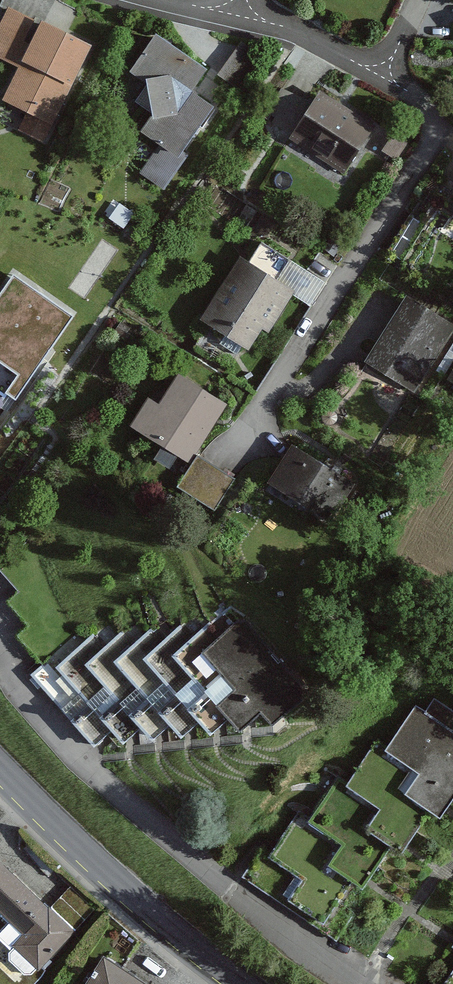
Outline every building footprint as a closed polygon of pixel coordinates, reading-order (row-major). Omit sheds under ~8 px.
[(4,13),(0,22),(0,66),(11,71),(0,96),(0,111),(20,120),(13,135),(41,147),(84,48),(4,13)] [(128,75),(142,84),(148,119),(139,132),(160,146),(142,173),(164,189),(183,161),(177,157),(210,109),(192,96),(206,75),(154,38),(128,75)] [(257,59),(237,46),(217,78),(238,90),(257,59)] [(371,128),(314,92),(284,139),(341,175),(371,128)] [(243,267),(233,261),(197,325),(245,352),(257,331),(267,337),(290,296),(312,308),(324,286),(254,248),(243,267)] [(13,275),(0,294),(0,388),(6,379),(15,386),(66,311),(13,275)] [(447,325),(398,300),(364,366),(413,391),(447,325)] [(218,404),(169,375),(150,407),(140,401),(123,429),(183,464),(218,404)] [(330,474),(283,447),(258,489),(304,517),(330,474)] [(233,480),(198,458),(180,488),(214,509),(233,480)] [(252,728),(292,699),(233,618),(225,624),(218,615),(203,625),(195,615),(174,630),(166,618),(148,631),(140,619),(121,633),(111,619),(28,680),(81,752),(100,738),(107,749),(128,734),(137,746),(156,732),(165,744),(185,730),(193,740),(211,728),(218,737),(244,718),(252,728)] [(408,708),(376,753),(368,747),(339,787),(330,781),(301,821),(296,817),(265,861),(289,878),(273,901),(312,929),(340,889),(348,894),(379,851),(388,859),(418,818),(425,823),(452,784),(452,717),(430,700),(419,716),(408,708)] [(0,870),(0,920),(4,924),(0,928),(0,983),(32,983),(42,973),(36,967),(68,932),(0,870)] [(94,959),(77,983),(131,983),(94,959)] [(437,983),(452,983),(452,962),(437,983)]
